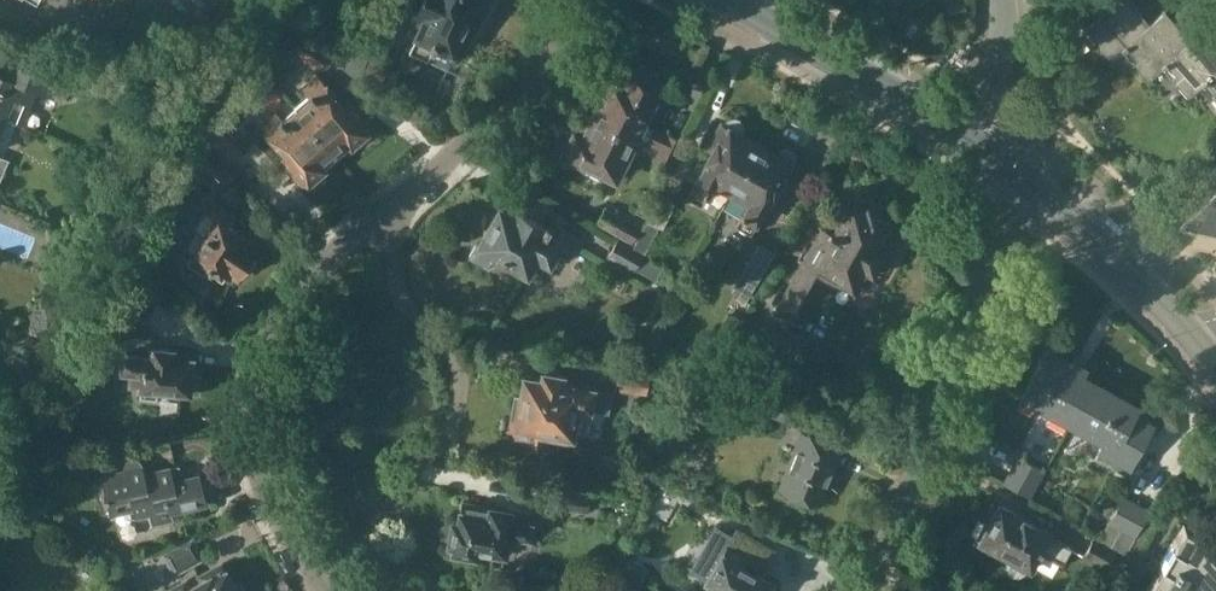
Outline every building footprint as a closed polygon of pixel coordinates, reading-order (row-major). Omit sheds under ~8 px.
[(465,26),(476,31),(490,0),(425,0),(416,18),(424,22),(410,52),(428,60),(429,57),(446,65),(447,63),(448,64),(465,26)] [(1146,23),(1136,10),(1138,7),(1133,0),(1115,0),(1100,12),(1101,14),(1086,27),(1096,40),(1093,43),(1109,62),(1122,50),(1124,51),(1128,47),(1127,45),(1139,35),(1137,34),(1148,25),(1146,23)] [(1164,67),(1167,64),(1167,63),(1179,52),(1178,51),(1189,41),(1187,39),(1176,27),(1179,24),(1165,8),(1146,23),(1148,25),(1137,34),(1139,35),(1127,45),(1128,47),(1137,56),(1132,61),(1148,79),(1163,66),(1164,67)] [(1207,80),(1215,72),(1215,45),(1215,44),(1215,38),(1205,25),(1187,39),(1189,41),(1178,51),(1179,52),(1167,63),(1167,64),(1175,73),(1171,77),(1188,96),(1202,83),(1203,84),(1207,80)] [(379,85),(386,70),(387,67),(389,68),(389,66),(388,65),(399,42),(400,43),(401,41),(384,33),(363,77),(379,85)] [(331,51),(304,35),(293,53),(318,69),(331,51)] [(5,118),(23,126),(37,91),(55,98),(65,73),(23,56),(14,80),(0,75),(0,116),(5,118)] [(593,118),(592,120),(614,130),(615,128),(636,137),(640,139),(639,141),(659,151),(655,160),(668,166),(680,140),(665,132),(665,133),(640,121),(640,119),(647,122),(657,103),(650,100),(659,82),(653,79),(657,71),(640,63),(636,71),(612,59),(611,58),(601,78),(606,81),(589,116),(593,118)] [(1207,80),(1215,90),(1215,72),(1207,80)] [(299,111),(338,157),(352,145),(351,145),(371,127),(348,99),(342,104),(317,74),(302,88),(312,100),(299,111)] [(338,157),(299,111),(285,123),(274,111),(259,124),(284,153),(279,158),(303,186),(323,168),(324,169),(338,157)] [(731,195),(761,142),(747,134),(746,136),(741,133),(741,132),(742,130),(742,128),(742,126),(742,124),(741,123),(740,121),(739,120),(737,119),(736,119),(733,118),(731,119),(728,120),(727,121),(726,123),(712,147),(714,148),(690,189),(694,191),(689,199),(703,207),(716,186),(731,195)] [(614,130),(592,120),(583,138),(566,129),(556,149),(582,162),(579,166),(600,176),(602,172),(616,179),(629,154),(632,155),(639,141),(640,139),(636,137),(615,128),(614,130)] [(207,143),(227,163),(240,150),(220,130),(207,143)] [(761,142),(731,195),(747,204),(744,217),(738,226),(752,235),(780,185),(781,185),(795,160),(796,158),(796,157),(796,156),(796,154),(795,152),(794,151),(794,150),(792,149),(791,148),(790,147),(787,147),(786,147),(784,148),(782,149),(780,150),(777,154),(772,151),(773,149),(761,142)] [(227,166),(205,144),(190,159),(212,182),(227,166)] [(10,160),(0,156),(0,184),(10,160)] [(1213,220),(1215,221),(1215,186),(1203,198),(1194,206),(1186,214),(1213,220)] [(676,199),(659,191),(643,224),(660,232),(676,199)] [(214,202),(208,212),(194,233),(203,239),(186,263),(185,266),(185,269),(185,271),(186,273),(187,274),(190,276),(191,277),(193,278),(195,278),(197,278),(199,278),(202,274),(208,267),(210,268),(211,266),(229,277),(232,273),(238,277),(257,250),(250,246),(253,241),(246,236),(245,236),(229,225),(235,216),(214,202)] [(632,240),(642,224),(606,202),(596,218),(632,240)] [(817,235),(775,311),(800,327),(829,276),(839,282),(840,281),(859,292),(872,272),(874,273),(877,273),(879,273),(882,272),(883,272),(885,270),(887,268),(888,266),(889,264),(890,261),(890,260),(890,259),(889,257),(889,256),(888,254),(886,252),(884,250),(895,231),(886,226),(886,225),(883,223),(885,218),(884,217),(884,216),(871,208),(871,210),(868,208),(865,213),(851,205),(840,222),(836,220),(828,233),(827,232),(823,239),(817,235)] [(501,207),(479,244),(478,243),(476,245),(478,245),(472,255),(489,265),(491,261),(492,261),(496,256),(536,280),(552,251),(567,258),(577,241),(545,223),(544,224),(516,209),(513,214),(501,208),(501,207)] [(645,250),(617,234),(607,252),(634,268),(645,250)] [(763,236),(731,287),(748,297),(779,245),(763,236)] [(156,302),(131,290),(123,305),(148,318),(156,302)] [(158,388),(199,393),(200,376),(190,375),(192,361),(180,359),(181,350),(144,346),(143,354),(124,352),(122,370),(143,373),(141,396),(157,398),(158,388)] [(1047,348),(1021,395),(1038,404),(1041,400),(1054,407),(1052,410),(1072,421),(1093,383),(1073,372),(1077,366),(1047,348)] [(620,365),(616,387),(647,394),(652,371),(620,365)] [(544,373),(542,380),(525,377),(521,397),(516,396),(512,419),(518,420),(517,422),(529,424),(527,442),(546,446),(548,434),(573,439),(578,407),(608,413),(612,394),(562,384),(564,377),(544,373)] [(800,379),(798,383),(795,389),(826,406),(834,398),(800,379)] [(1093,383),(1072,421),(1090,431),(1089,434),(1102,442),(1100,446),(1102,446),(1095,458),(1125,474),(1131,463),(1143,441),(1151,426),(1133,415),(1137,408),(1127,402),(1101,388),(1093,383)] [(784,420),(790,403),(762,393),(756,409),(784,420)] [(844,403),(834,398),(826,406),(838,413),(844,403)] [(839,446),(803,433),(781,489),(789,492),(787,497),(807,505),(809,500),(816,503),(839,446)] [(141,466),(139,460),(139,458),(138,457),(137,456),(135,455),(134,454),(132,454),(130,454),(129,454),(127,455),(126,455),(124,456),(123,458),(123,459),(122,461),(122,462),(122,463),(100,469),(102,475),(110,513),(137,507),(139,515),(148,513),(150,521),(170,516),(169,511),(201,503),(195,475),(187,477),(184,464),(144,474),(142,466),(141,466)] [(1018,455),(1002,483),(1030,498),(1045,470),(1018,455)] [(555,493),(552,505),(588,511),(590,499),(555,493)] [(1122,496),(1107,524),(1121,531),(1114,543),(1137,556),(1155,523),(1147,518),(1151,512),(1122,496)] [(512,511),(463,502),(459,523),(453,522),(452,525),(448,525),(447,525),(445,525),(443,527),(442,528),(441,528),(441,530),(440,531),(440,533),(441,535),(441,536),(442,537),(443,538),(444,539),(445,540),(448,540),(449,540),(449,544),(455,545),(454,552),(476,556),(477,549),(505,554),(506,551),(508,549),(510,539),(508,537),(509,532),(530,536),(533,515),(512,512),(512,511)] [(985,521),(975,538),(1011,557),(1009,561),(1008,563),(1008,564),(1008,566),(1008,568),(1009,569),(1010,571),(1011,572),(1011,573),(1012,573),(1014,574),(1016,575),(1017,575),(1019,575),(1020,574),(1021,574),(1022,573),(1024,572),(1025,571),(1027,567),(1030,568),(1038,552),(1063,566),(1073,548),(1038,528),(1039,526),(1001,505),(990,524),(985,521)] [(1146,590),(1211,590),(1215,587),(1215,558),(1204,543),(1206,539),(1207,540),(1207,538),(1184,524),(1173,543),(1172,543),(1161,562),(1145,590),(1146,590)] [(737,528),(732,536),(715,527),(703,546),(720,556),(707,580),(711,583),(706,590),(770,590),(771,588),(768,586),(771,581),(759,575),(753,571),(758,562),(764,566),(774,549),(737,528)] [(160,550),(173,572),(202,557),(191,535),(160,550)] [(1094,538),(1084,555),(1110,569),(1119,552),(1094,538)] [(630,558),(624,568),(642,578),(648,568),(630,558)] [(241,583),(234,585),(224,567),(201,579),(195,574),(187,579),(185,574),(156,590),(246,590),(241,583)] [(619,590),(648,590),(649,590),(627,577),(619,590)]
